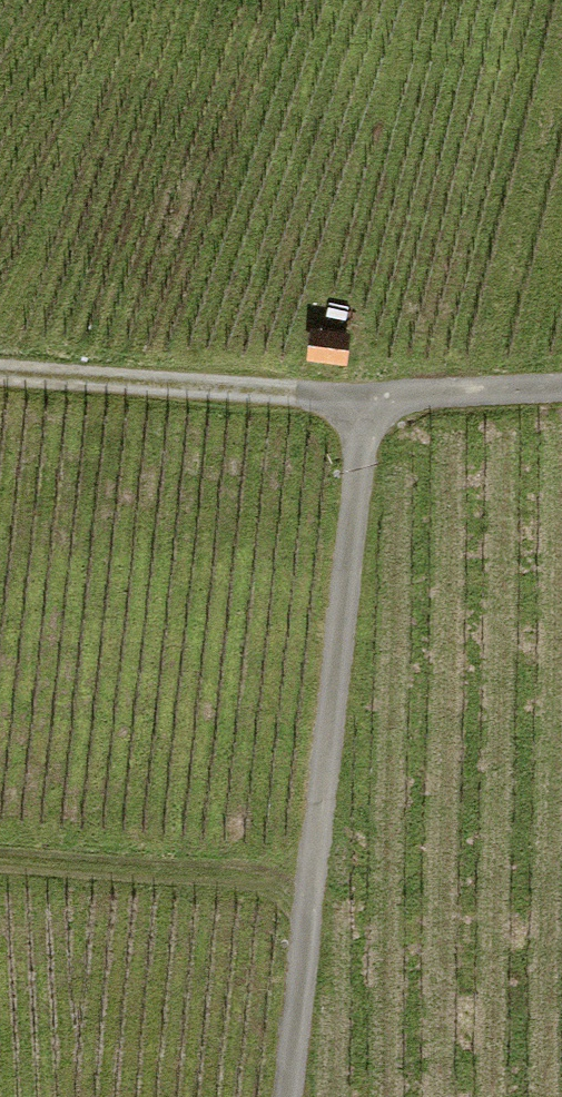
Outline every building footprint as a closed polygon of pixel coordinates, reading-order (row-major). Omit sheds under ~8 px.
[(311,329),(308,355),(344,359),(346,333),(311,329)]
